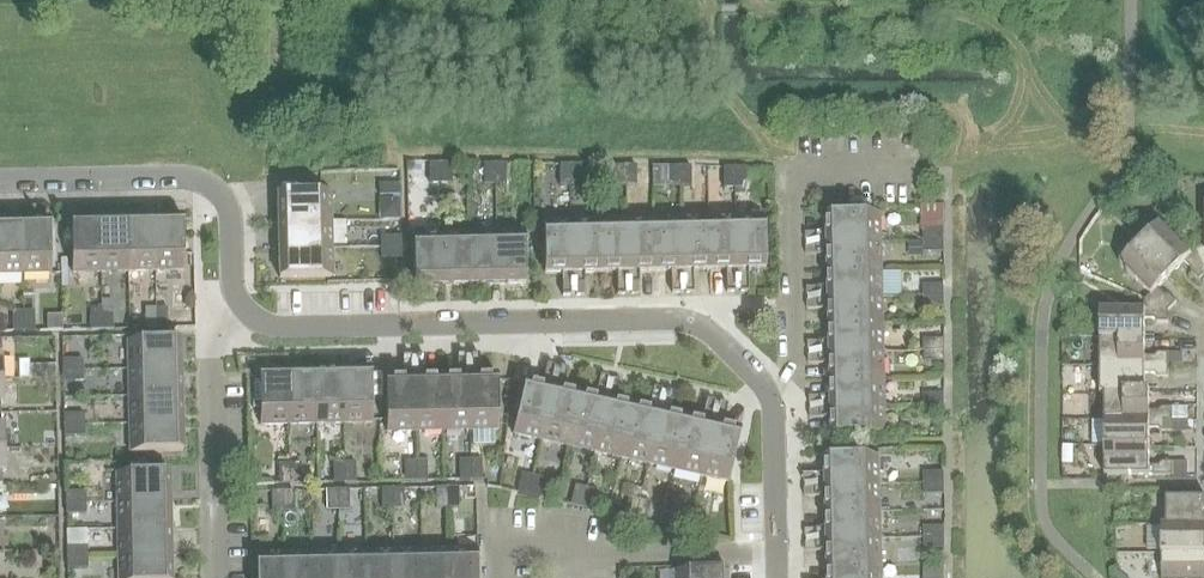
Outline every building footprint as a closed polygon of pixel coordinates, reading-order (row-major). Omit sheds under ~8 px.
[(440,163),(433,164),(429,164),(429,184),(440,184),(440,163)] [(452,184),(451,164),(451,163),(440,163),(440,184),(452,184)] [(495,185),(495,164),(483,164),(484,185),(495,185)] [(506,185),(506,164),(495,164),(495,185),(506,185)] [(559,186),(571,186),(570,165),(559,165),(559,186)] [(581,165),(570,165),(571,186),(582,186),(581,165)] [(614,187),(625,187),(624,166),(613,167),(614,187)] [(636,166),(624,166),(625,187),(637,186),(636,166)] [(669,188),(680,187),(679,167),(668,167),(669,188)] [(690,167),(679,167),(680,187),(691,187),(690,167)] [(723,188),(734,188),(734,168),(723,168),(723,188)] [(745,168),(734,168),(734,188),(746,188),(745,168)] [(399,184),(379,185),(379,196),(400,196),(399,184)] [(277,194),(278,223),(332,222),(331,193),(277,194)] [(920,206),(920,223),(943,222),(943,206),(920,206)] [(827,215),(828,243),(882,242),(881,214),(827,215)] [(764,216),(736,217),(737,270),(766,269),(764,216)] [(183,217),(154,218),(155,271),(184,271),(183,217)] [(709,217),(681,218),(682,271),(710,271),(709,217)] [(736,217),(709,217),(710,271),(737,270),(736,217)] [(154,218),(127,219),(128,272),(155,271),(154,218)] [(654,218),(626,219),(627,273),(655,272),(654,218)] [(681,218),(654,218),(655,272),(682,271),(681,218)] [(72,273),(101,273),(100,219),(71,220),(72,273)] [(127,219),(100,219),(101,273),(128,272),(127,219)] [(626,219),(599,220),(600,273),(627,273),(626,219)] [(50,220),(21,221),(22,274),(51,274),(50,220)] [(544,274),(572,274),(571,220),(543,221),(544,274)] [(599,220),(571,220),(572,274),(600,273),(599,220)] [(0,221),(0,275),(22,274),(21,221),(0,221)] [(278,223),(279,250),(332,249),(332,222),(278,223)] [(1203,275),(1203,266),(1196,248),(1190,254),(1159,223),(1139,244),(1171,275),(1184,262),(1191,268),(1191,273),(1198,280),(1203,275)] [(923,230),(923,241),(943,241),(943,230),(923,230)] [(524,231),(496,232),(497,285),(526,284),(524,231)] [(469,232),(441,233),(443,286),(470,286),(469,232)] [(496,232),(469,232),(470,286),(497,285),(496,232)] [(414,287),(443,286),(441,233),(413,233),(414,287)] [(806,242),(821,241),(821,233),(806,233),(806,242)] [(380,237),(380,248),(401,248),(401,237),(380,237)] [(923,241),(909,242),(909,253),(923,252),(923,241)] [(943,241),(923,241),(923,252),(944,252),(943,241)] [(828,243),(829,271),(882,270),(882,242),(828,243)] [(1150,295),(1144,301),(1168,311),(1176,302),(1169,295),(1165,295),(1158,288),(1171,275),(1139,244),(1119,264),(1150,295)] [(806,255),(822,255),(822,247),(806,247),(806,255)] [(401,248),(380,248),(381,259),(401,259),(401,248)] [(332,249),(279,250),(279,279),(333,277),(332,249)] [(829,271),(829,298),(883,297),(882,270),(829,271)] [(735,292),(735,277),(727,277),(727,292),(735,292)] [(748,292),(748,277),(740,277),(740,292),(748,292)] [(671,278),(672,294),(680,293),(680,278),(671,278)] [(685,278),(685,293),(693,293),(693,278),(685,278)] [(625,295),(625,279),(617,279),(617,295),(625,295)] [(639,294),(638,279),(630,279),(631,294),(639,294)] [(562,281),(563,296),(571,296),(570,280),(562,281)] [(576,280),(576,296),(584,295),(584,280),(576,280)] [(923,285),(923,296),(943,296),(943,285),(923,285)] [(807,296),(822,296),(822,288),(807,288),(807,296)] [(943,296),(923,296),(923,307),(944,307),(943,296)] [(829,298),(830,326),(883,324),(883,297),(829,298)] [(808,310),(823,309),(823,301),(807,301),(808,310)] [(1100,309),(1100,338),(1145,338),(1145,319),(1154,319),(1158,323),(1168,323),(1168,311),(1144,301),(1144,309),(1100,309)] [(157,328),(156,308),(145,308),(146,329),(157,328)] [(167,308),(156,308),(157,328),(168,328),(167,308)] [(102,330),(102,309),(90,310),(91,330),(102,330)] [(113,309),(102,309),(102,330),(113,330),(113,309)] [(23,332),(23,311),(12,311),(12,332),(23,332)] [(34,311),(23,311),(23,332),(35,331),(34,311)] [(830,326),(830,353),(884,352),(883,324),(830,326)] [(1100,338),(1100,365),(1168,365),(1168,364),(1168,353),(1158,353),(1154,357),(1145,357),(1145,338),(1100,338)] [(923,340),(923,351),(944,350),(944,339),(923,340)] [(127,341),(128,370),(181,368),(181,340),(127,341)] [(808,351),(824,350),(824,342),(808,343),(808,351)] [(944,350),(923,351),(924,362),(944,361),(944,350)] [(830,353),(831,380),(884,379),(884,352),(830,353)] [(1168,353),(1168,364),(1182,364),(1182,353),(1168,353)] [(466,370),(466,355),(457,355),(458,371),(466,370)] [(479,370),(479,355),(471,355),(471,370),(479,370)] [(403,357),(403,372),(411,372),(411,356),(403,357)] [(416,356),(416,372),(425,371),(424,356),(416,356)] [(809,364),(824,364),(824,356),(809,356),(809,364)] [(63,360),(63,371),(83,371),(83,360),(63,360)] [(552,381),(555,366),(547,364),(544,380),(552,381)] [(1100,365),(1100,392),(1149,392),(1149,391),(1145,391),(1144,374),(1154,374),(1157,377),(1168,377),(1168,365),(1100,365)] [(31,366),(31,378),(55,377),(55,366),(31,366)] [(565,384),(568,369),(560,367),(557,382),(565,384)] [(128,370),(128,397),(182,396),(181,368),(128,370)] [(342,370),(315,371),(316,424),(343,424),(342,370)] [(371,370),(342,370),(343,424),(372,423),(371,370)] [(63,371),(63,382),(83,382),(83,371),(63,371)] [(253,408),(260,408),(260,425),(289,425),(288,371),(259,372),(259,380),(252,380),(253,408)] [(315,371),(288,371),(289,425),(316,424),(315,371)] [(497,376),(469,377),(470,430),(498,430),(497,376)] [(605,393),(608,378),(600,376),(597,391),(605,393)] [(469,377),(441,378),(442,431),(470,430),(469,377)] [(387,432),(415,432),(414,378),(385,379),(387,432)] [(441,378),(414,378),(415,432),(442,431),(441,378)] [(618,396),(621,381),(613,379),(610,394),(618,396)] [(831,380),(831,408),(885,407),(884,379),(831,380)] [(540,440),(552,388),(525,382),(513,434),(540,440)] [(552,388),(540,440),(567,447),(579,394),(552,388)] [(658,405),(661,390),(653,388),(650,403),(658,405)] [(671,408),(674,393),(666,391),(663,406),(671,408)] [(1149,411),(1149,392),(1100,392),(1100,394),(1104,394),(1104,419),(1172,420),(1172,408),(1162,408),(1158,411),(1149,411)] [(579,394),(567,447),(594,453),(606,400),(579,394)] [(923,394),(923,405),(944,405),(943,394),(923,394)] [(128,397),(129,424),(183,423),(182,396),(128,397)] [(810,405),(825,405),(825,397),(809,397),(810,405)] [(606,400),(594,453),(621,459),(633,406),(606,400)] [(712,417),(715,402),(707,400),(704,415),(712,417)] [(725,420),(728,405),(720,403),(717,418),(725,420)] [(944,405),(923,405),(924,416),(944,416),(944,405)] [(633,406),(621,459),(648,465),(660,412),(633,406)] [(885,407),(831,408),(832,436),(886,435),(885,407)] [(1172,408),(1172,420),(1187,420),(1187,408),(1172,408)] [(810,419),(825,418),(825,410),(810,411),(810,419)] [(660,412),(648,465),(674,471),(686,418),(660,412)] [(64,415),(64,426),(84,425),(84,414),(64,415)] [(686,418),(674,471),(701,477),(713,425),(686,418)] [(1162,432),(1172,432),(1172,420),(1104,419),(1104,446),(1149,447),(1149,429),(1159,428),(1162,432)] [(1172,420),(1172,432),(1187,432),(1187,420),(1172,420)] [(183,423),(129,424),(130,453),(183,451),(183,423)] [(64,426),(64,437),(85,436),(84,425),(64,426)] [(729,483),(731,474),(741,431),(713,425),(701,477),(729,483)] [(1149,447),(1104,446),(1104,476),(1172,475),(1172,462),(1162,463),(1159,466),(1149,466),(1149,447)] [(826,457),(826,485),(880,484),(879,456),(826,457)] [(471,480),(470,460),(459,460),(460,480),(471,480)] [(481,460),(470,460),(471,480),(482,480),(481,460)] [(416,481),(416,461),(404,461),(405,482),(416,481)] [(427,461),(416,461),(416,481),(427,481),(427,461)] [(355,462),(344,463),(345,483),(356,483),(355,462)] [(1172,475),(1172,479),(1187,479),(1187,462),(1172,462),(1172,475)] [(148,463),(130,463),(130,473),(148,473),(148,463)] [(345,483),(344,463),(333,463),(334,483),(345,483)] [(279,464),(274,464),(274,484),(279,484),(290,484),(290,464),(279,464)] [(301,464),(290,464),(290,484),(301,484),(301,464)] [(923,472),(923,484),(944,483),(944,472),(923,472)] [(116,474),(117,502),(170,501),(169,473),(148,473),(130,473),(116,474)] [(517,494),(528,496),(533,476),(522,474),(517,494)] [(804,484),(820,483),(820,475),(804,476),(804,484)] [(533,476),(528,496),(539,498),(544,478),(533,476)] [(944,483),(923,484),(924,495),(944,494),(944,483)] [(826,485),(827,513),(880,512),(880,484),(826,485)] [(570,506),(581,508),(586,488),(575,486),(570,506)] [(447,508),(447,488),(436,488),(436,508),(447,508)] [(458,488),(447,488),(447,508),(458,508),(458,488)] [(586,488),(581,508),(592,510),(597,490),(586,488)] [(805,497),(820,497),(820,488),(805,489),(805,497)] [(393,509),(392,489),(381,489),(382,510),(393,509)] [(404,489),(392,489),(393,509),(404,509),(404,489)] [(338,511),(337,490),(326,490),(327,511),(338,511)] [(349,490),(337,490),(338,511),(349,510),(349,490)] [(283,512),(282,491),(271,492),(272,512),(283,512)] [(294,491),(282,491),(283,512),(294,512),(294,491)] [(66,492),(66,503),(86,503),(86,492),(66,492)] [(624,518),(635,520),(639,500),(629,498),(624,518)] [(1166,525),(1166,527),(1203,527),(1203,498),(1166,498),(1166,525)] [(639,500),(635,520),(645,522),(650,502),(639,500)] [(117,502),(117,529),(171,528),(170,501),(117,502)] [(66,503),(66,514),(87,514),(86,503),(66,503)] [(677,530),(688,532),(692,512),(682,510),(677,530)] [(692,512),(688,532),(699,534),(703,514),(692,512)] [(827,513),(828,540),(881,539),(880,512),(827,513)] [(1203,554),(1203,527),(1166,527),(1166,525),(1161,525),(1162,554),(1203,554)] [(923,527),(923,538),(944,538),(944,527),(923,527)] [(117,529),(118,557),(171,556),(171,528),(117,529)] [(806,538),(821,538),(821,530),(805,530),(806,538)] [(944,538),(923,538),(924,549),(944,549),(944,538)] [(828,540),(828,568),(882,567),(881,539),(828,540)] [(806,552),(821,551),(821,543),(806,543),(806,552)] [(67,547),(67,558),(88,557),(87,546),(67,547)] [(449,549),(449,577),(478,577),(477,548),(449,549)] [(421,550),(422,577),(449,577),(449,549),(421,550)] [(367,551),(367,577),(395,577),(394,550),(367,551)] [(394,550),(395,577),(422,577),(421,550),(394,550)] [(312,552),(312,577),(340,577),(339,551),(312,552)] [(339,551),(340,577),(367,577),(367,551),(339,551)] [(284,553),(285,577),(312,577),(312,552),(284,553)] [(284,553),(256,553),(257,577),(285,577),(284,553)] [(1162,554),(1161,577),(1203,577),(1203,554),(1162,554)] [(118,557),(118,577),(172,577),(171,556),(118,557)] [(67,558),(67,569),(88,569),(88,557),(67,558)] [(943,565),(923,565),(923,577),(944,577),(943,565)] [(828,577),(882,577),(882,567),(828,568),(828,577)]
